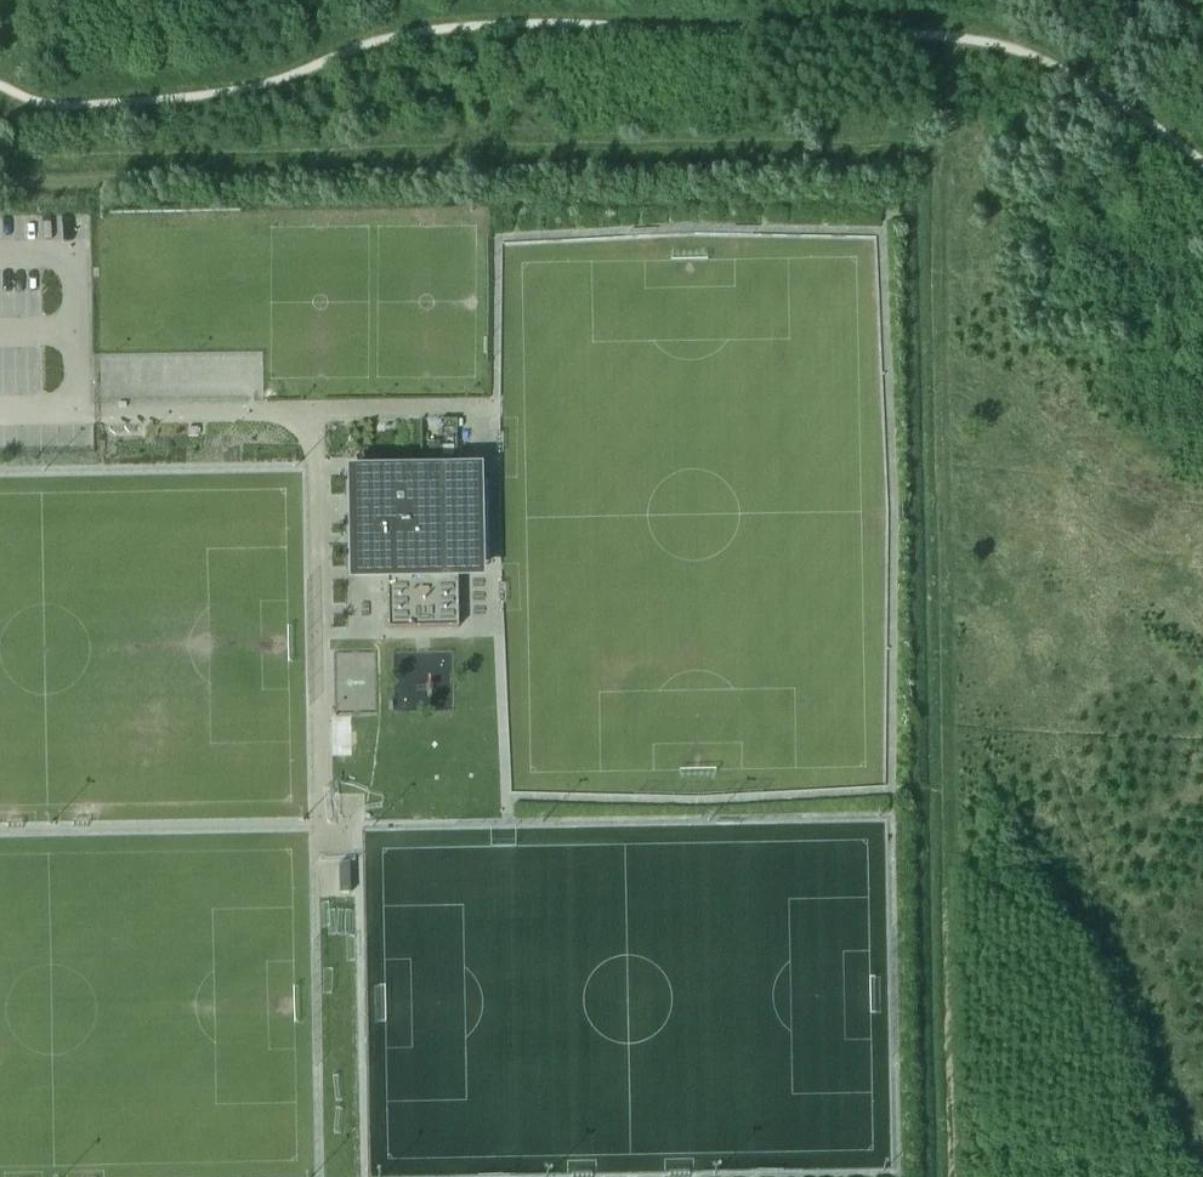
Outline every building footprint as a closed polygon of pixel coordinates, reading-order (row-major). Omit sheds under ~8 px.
[(428,442),(428,457),(438,457),(438,442),(428,442)] [(384,469),(352,469),(354,578),(386,577),(386,581),(387,629),(458,628),(457,579),(457,572),(449,572),(448,563),(484,562),(488,562),(488,561),(488,556),(487,486),(487,480),(487,479),(482,480),(447,480),(447,470),(455,470),(455,467),(384,469)]
